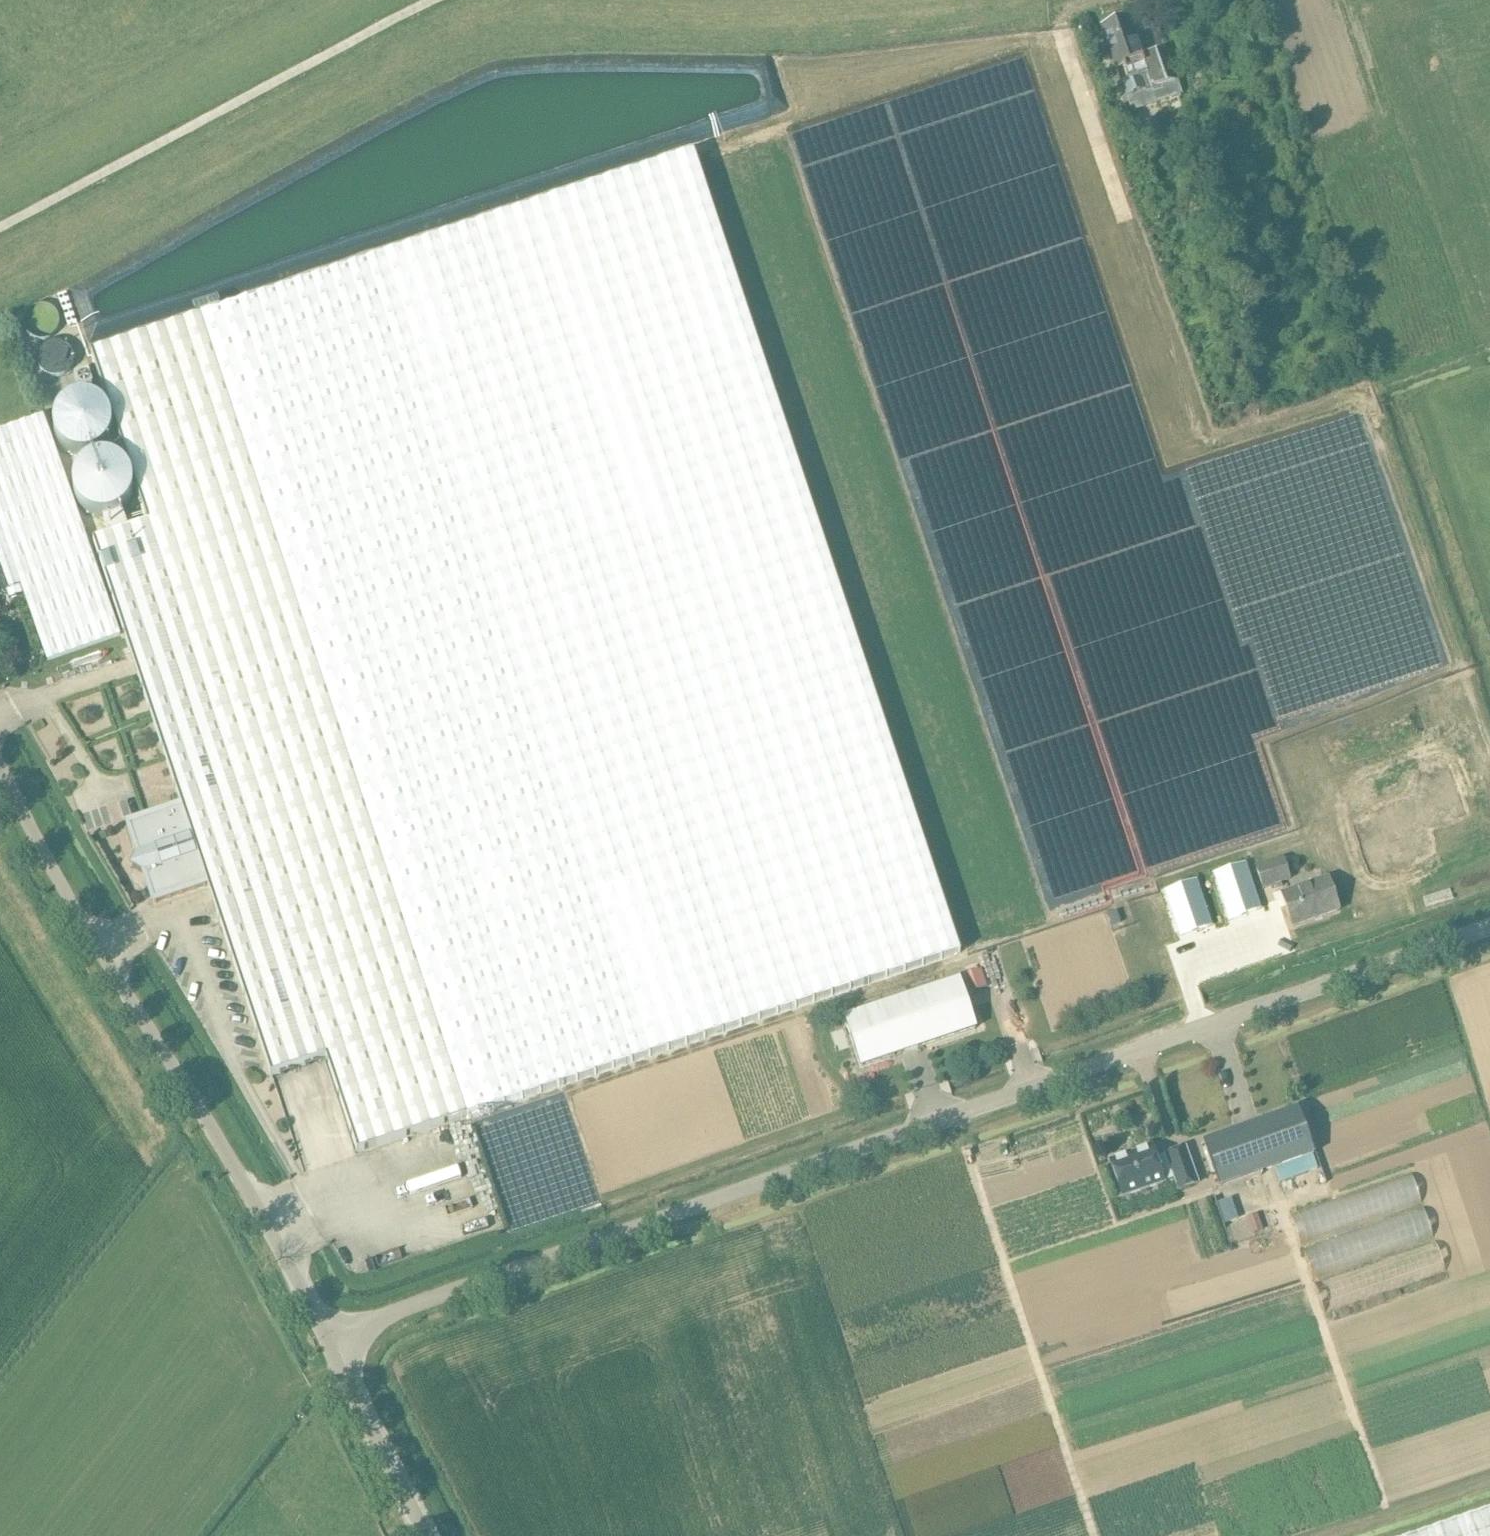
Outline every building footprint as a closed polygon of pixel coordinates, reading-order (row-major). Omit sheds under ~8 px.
[(1128,96),(1132,110),(1179,94),(1164,52),(1142,59),(1128,19),(1103,28),(1128,96)] [(326,1058),(358,1153),(961,954),(694,153),(92,354),(148,525),(94,543),(183,809),(130,827),(139,856),(133,868),(145,875),(155,903),(208,885),(272,1076),(326,1058)] [(77,360),(61,336),(37,353),(53,376),(77,360)] [(48,661),(122,635),(44,415),(0,431),(0,593),(9,589),(12,597),(24,593),(48,661)] [(1411,862),(1410,857),(1431,849),(1424,824),(1436,820),(1436,823),(1465,813),(1449,763),(1419,774),(1431,806),(1419,810),(1418,809),(1399,815),(1396,809),(1375,816),(1377,822),(1356,830),(1371,871),(1393,863),(1396,868),(1411,862)] [(1282,910),(1297,905),(1312,900),(1298,854),(1282,860),(1267,864),(1282,910)] [(1232,928),(1246,923),(1263,917),(1247,872),(1230,877),(1216,882),(1232,928)] [(1196,882),(1166,892),(1181,936),(1211,926),(1196,882)] [(862,1068),(977,1029),(960,980),(845,1019),(862,1068)] [(1315,1154),(1298,1108),(1205,1141),(1221,1187),(1276,1168),(1280,1180),(1318,1167),(1313,1155),(1315,1154)] [(1111,1163),(1124,1199),(1165,1184),(1165,1183),(1176,1179),(1180,1192),(1199,1185),(1186,1149),(1167,1155),(1168,1157),(1157,1161),(1152,1148),(1111,1163)] [(407,1206),(458,1191),(454,1177),(463,1174),(461,1165),(400,1183),(407,1206)] [(1418,1173),(1295,1210),(1325,1310),(1451,1272),(1441,1237),(1439,1238),(1428,1203),(1427,1203),(1418,1173)] [(1413,1535),(1489,1535),(1489,1509),(1413,1535)]
